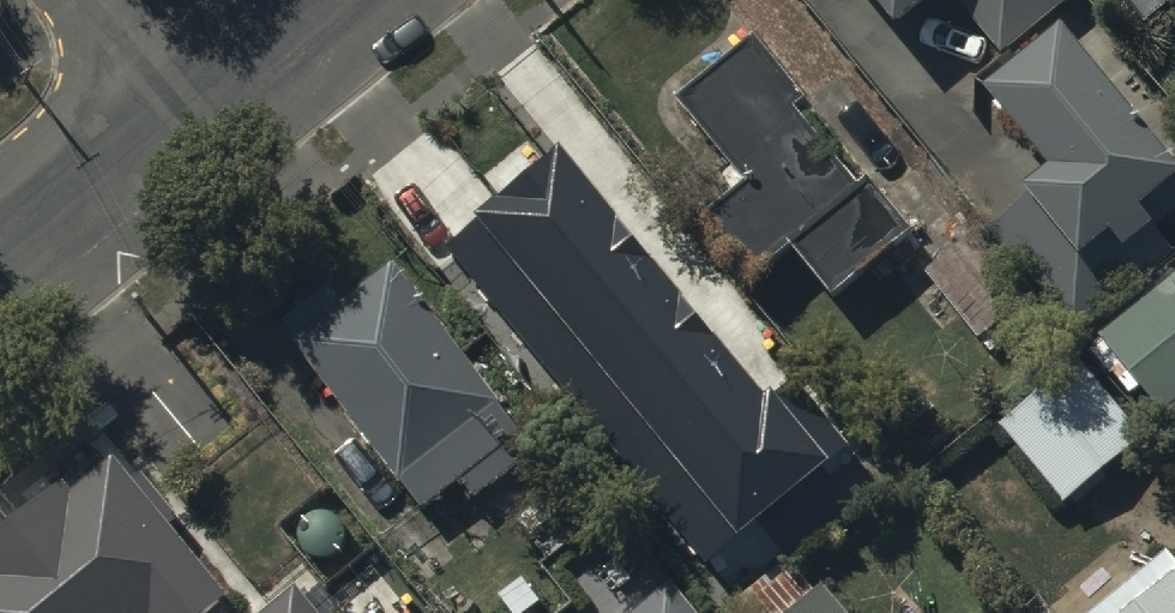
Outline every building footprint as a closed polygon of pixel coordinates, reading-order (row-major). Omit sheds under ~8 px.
[(898,32),(938,0),(871,0),(898,32)] [(1001,60),(1076,0),(954,0),(1001,60)] [(1146,25),(1174,0),(1124,0),(1146,25)] [(990,232),(1075,334),(1170,254),(1153,234),(1174,215),(1174,169),(1063,37),(987,102),(1050,177),(1027,197),(1029,199),(990,232)] [(808,105),(756,42),(679,105),(746,187),(703,222),(755,285),(795,251),(836,301),(914,237),(869,182),(860,190),(797,114),(808,105)] [(575,180),(493,248),(751,562),(840,490),(785,423),(779,428),(575,180)] [(976,239),(928,278),(978,339),(1026,300),(976,239)] [(333,293),(287,325),(299,342),(294,346),(402,489),(406,486),(425,512),(460,485),(475,504),(538,456),(395,268),(344,307),(333,293)] [(1103,340),(1165,414),(1174,405),(1174,281),(1103,340)] [(1080,362),(1000,427),(1066,507),(1145,442),(1080,362)] [(127,488),(86,521),(78,512),(0,576),(0,612),(231,612),(127,488)] [(740,608),(744,612),(838,612),(821,594),(817,597),(790,565),(740,608)] [(1173,567),(1117,612),(1174,612),(1174,570),(1173,567)] [(659,612),(686,612),(675,600),(659,612)]
